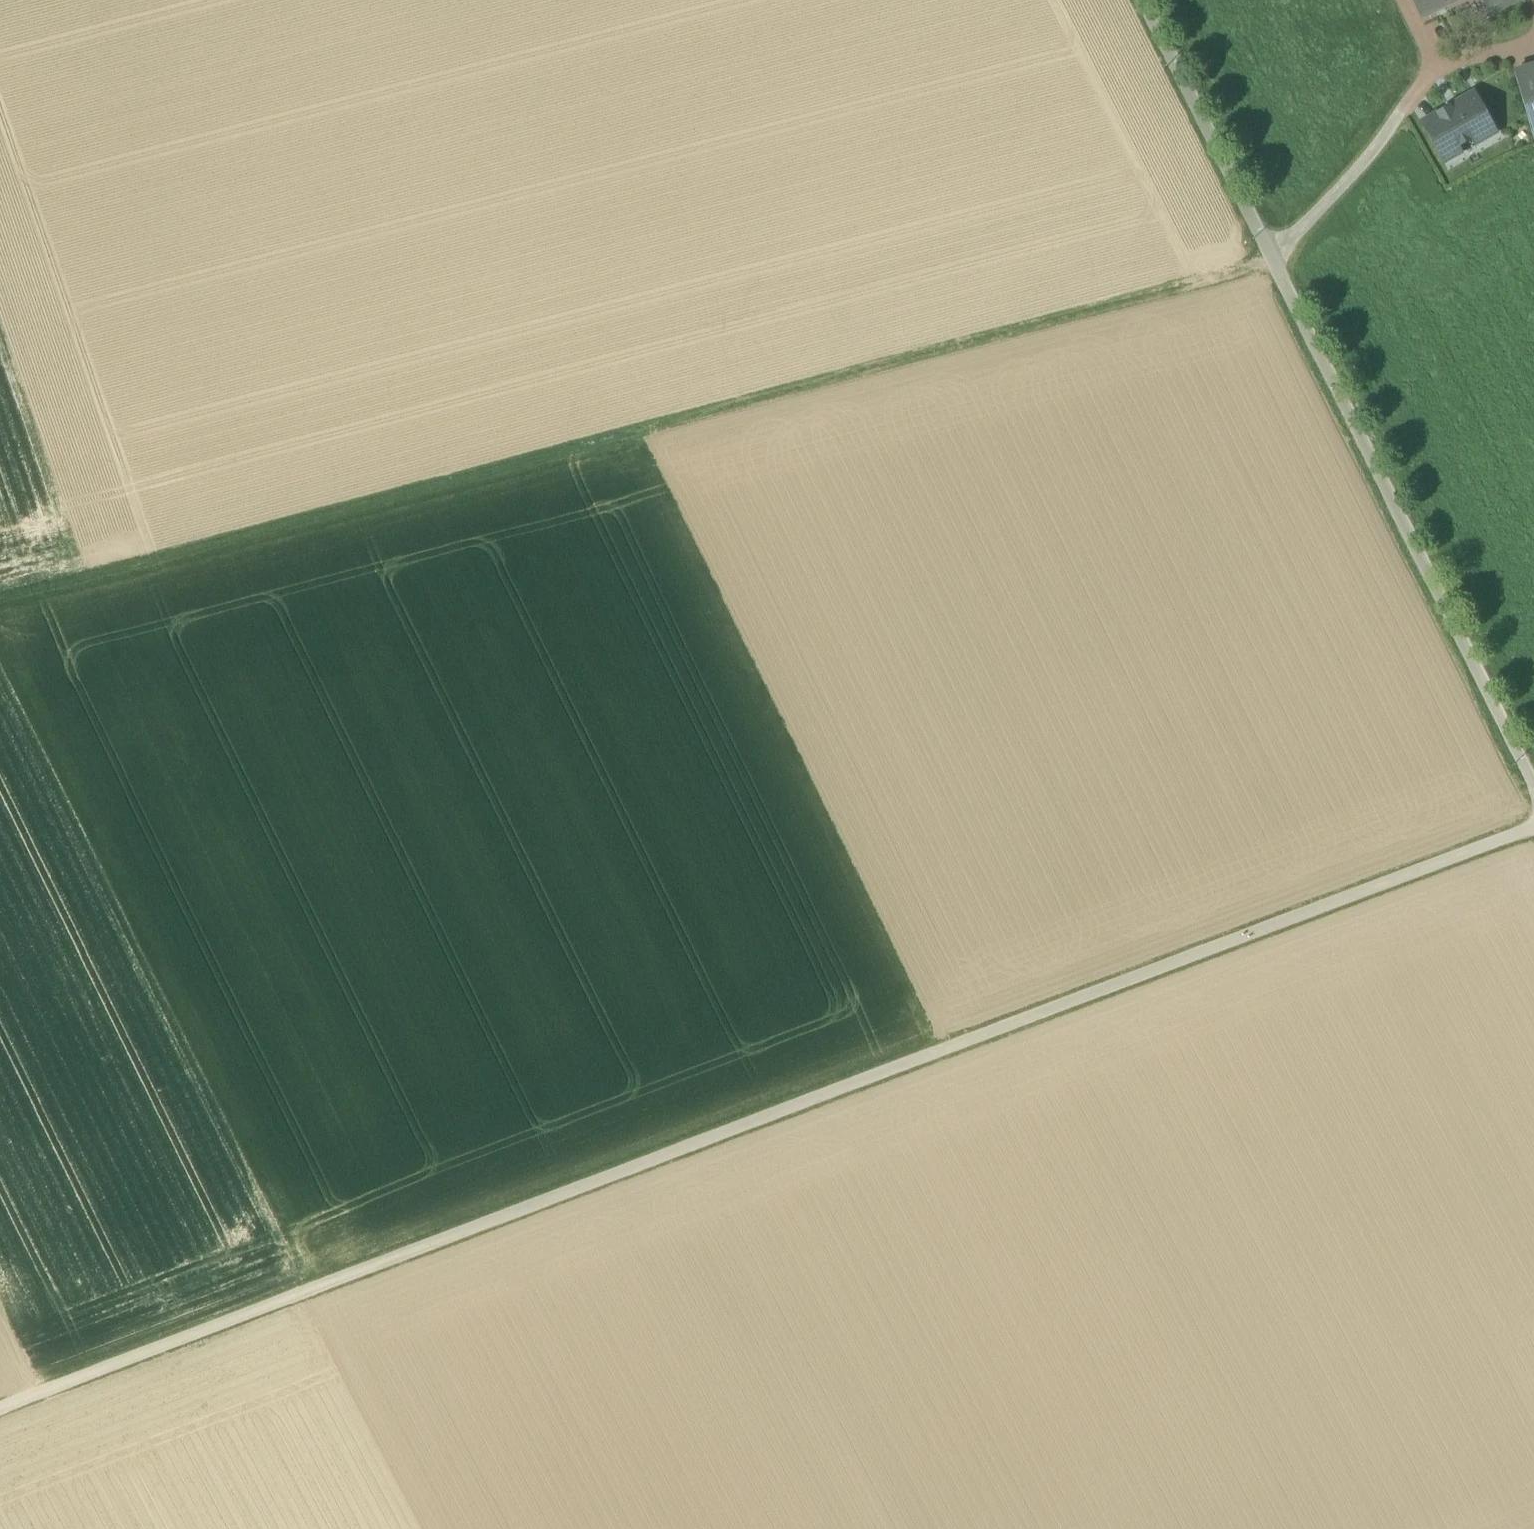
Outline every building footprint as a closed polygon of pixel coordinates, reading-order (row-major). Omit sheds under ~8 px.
[(1423,19),(1460,0),(1414,0),(1423,19)] [(1524,0),(1480,0),(1489,17),(1524,0)] [(1533,135),(1533,66),(1515,71),(1533,135)] [(1423,122),(1443,157),(1460,147),(1457,142),(1469,135),(1475,145),(1496,133),(1476,97),(1452,111),(1450,107),(1423,122)]
